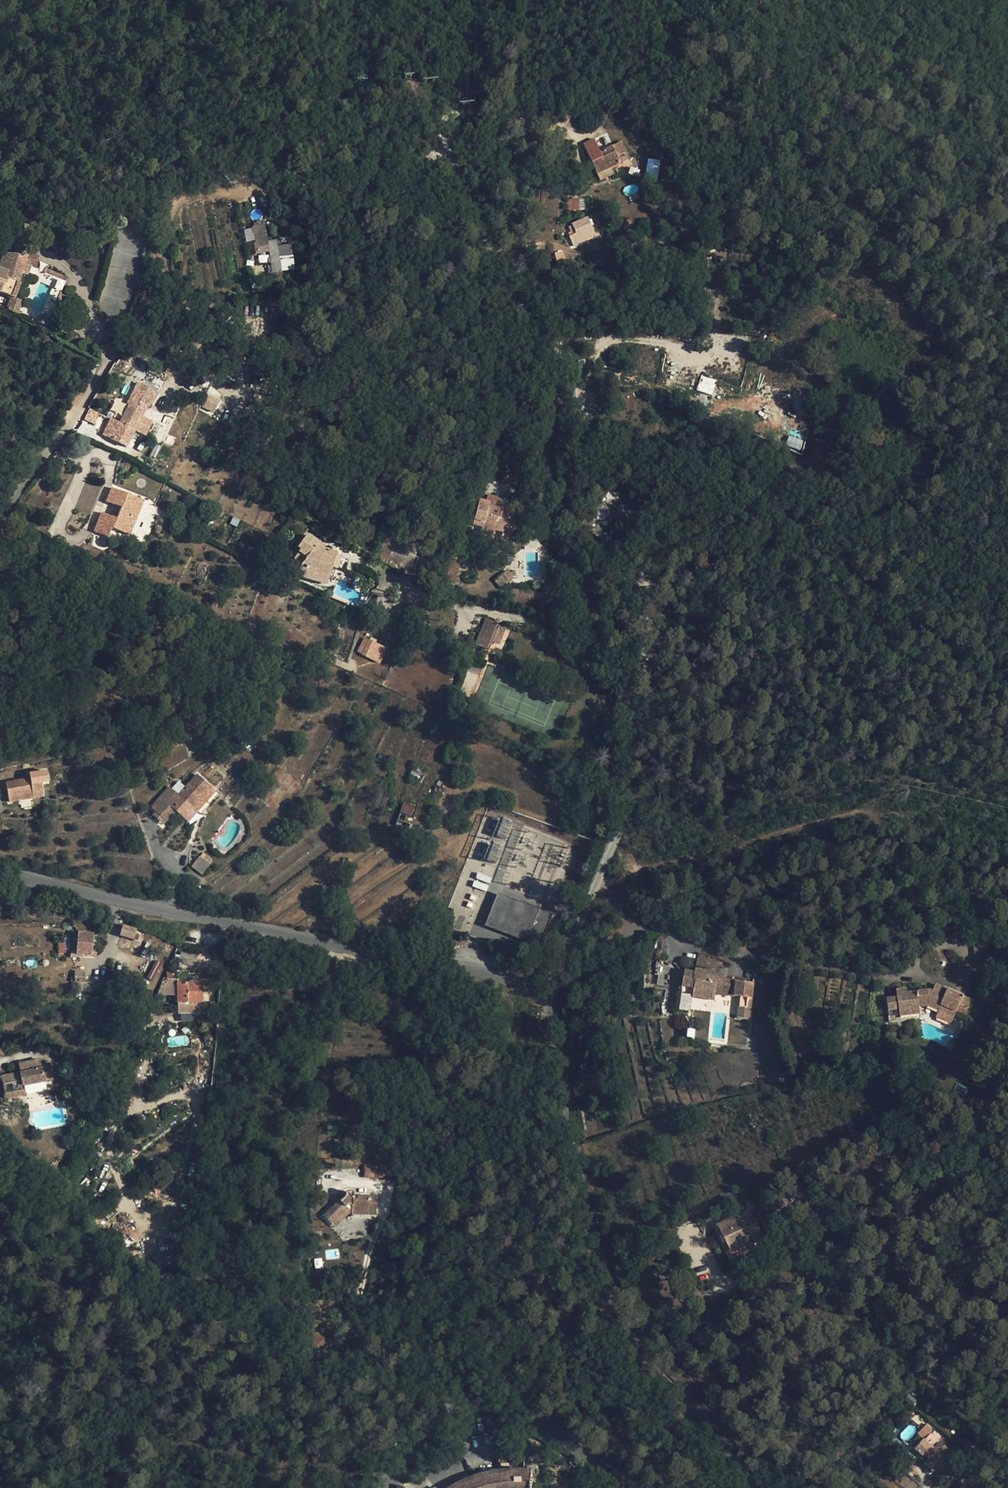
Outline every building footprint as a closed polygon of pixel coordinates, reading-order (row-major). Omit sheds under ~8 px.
[(587,145),(601,174),(614,168),(632,159),(624,143),(603,153),(597,141),(587,145)] [(676,156),(686,154),(684,145),(674,147),(676,156)] [(656,182),(660,160),(648,158),(644,180),(656,182)] [(533,184),(536,168),(527,166),(524,182),(533,184)] [(614,168),(601,174),(604,180),(616,174),(614,168)] [(593,217),(578,224),(582,231),(576,235),(580,244),(602,234),(593,217)] [(268,252),(271,272),(295,269),(291,243),(277,245),(277,239),(268,240),(265,224),(243,227),(245,241),(253,240),(255,254),(268,252)] [(0,293),(0,298),(14,304),(19,294),(11,289),(18,273),(18,265),(26,265),(26,256),(34,257),(33,247),(21,246),(21,236),(11,236),(10,243),(0,243),(0,283),(3,284),(0,293)] [(554,252),(556,260),(564,258),(563,250),(554,252)] [(701,375),(696,390),(712,395),(717,380),(701,375)] [(126,415),(142,423),(152,403),(137,395),(126,415)] [(142,423),(126,415),(115,437),(130,445),(142,423)] [(801,450),(804,440),(789,435),(786,445),(801,450)] [(83,471),(78,479),(88,485),(93,476),(83,471)] [(78,479),(73,489),(83,495),(88,485),(78,479)] [(103,521),(117,529),(136,494),(107,479),(101,490),(108,494),(100,509),(94,506),(86,522),(99,528),(103,521)] [(83,495),(73,489),(67,500),(77,506),(83,495)] [(486,494),(473,491),(468,519),(507,529),(511,514),(484,505),(486,494)] [(583,520),(609,542),(624,525),(599,503),(583,520)] [(305,561),(330,570),(334,558),(346,562),(348,555),(344,554),(345,550),(338,548),(339,547),(325,541),(315,529),(302,539),(304,544),(297,549),(301,555),(299,557),(304,563),(305,561)] [(394,556),(406,534),(396,529),(384,551),(394,556)] [(328,575),(330,570),(305,561),(304,563),(303,567),(328,575)] [(492,648),(503,623),(492,618),(481,644),(492,648)] [(452,643),(464,648),(467,637),(456,634),(452,643)] [(375,661),(383,644),(374,640),(366,657),(375,661)] [(147,724),(136,733),(147,742),(156,734),(147,724)] [(454,744),(448,754),(464,762),(469,751),(454,744)] [(477,755),(469,751),(464,762),(472,765),(477,755)] [(187,795),(182,791),(178,789),(163,810),(168,814),(178,822),(184,813),(193,819),(205,804),(219,784),(204,772),(196,783),(187,795)] [(30,805),(26,785),(2,790),(0,779),(0,812),(5,811),(3,805),(17,802),(18,807),(30,805)] [(191,779),(182,791),(187,795),(196,783),(191,779)] [(205,804),(209,807),(224,788),(219,784),(205,804)] [(403,802),(400,812),(412,816),(415,805),(403,802)] [(198,822),(209,807),(205,804),(193,819),(198,822)] [(174,827),(178,822),(168,814),(164,820),(174,827)] [(508,839),(511,821),(501,819),(497,837),(508,839)] [(488,860),(499,863),(503,844),(492,842),(488,860)] [(207,855),(217,862),(223,854),(213,847),(207,855)] [(210,872),(217,862),(207,855),(200,864),(210,872)] [(477,872),(472,886),(486,891),(491,877),(477,872)] [(485,927),(538,947),(550,915),(498,894),(485,927)] [(86,920),(85,928),(98,930),(99,921),(86,920)] [(141,939),(144,925),(127,922),(123,937),(141,939)] [(98,930),(85,928),(82,927),(79,951),(97,954),(100,930),(98,930)] [(423,935),(429,944),(442,936),(436,928),(423,935)] [(455,949),(461,943),(455,937),(449,943),(455,949)] [(719,987),(721,975),(718,975),(718,972),(708,971),(708,967),(685,964),(684,972),(675,971),(674,982),(685,984),(683,994),(701,996),(702,986),(719,988),(719,987)] [(166,982),(182,986),(184,973),(174,975),(166,982)] [(719,987),(719,988),(732,989),(730,1009),(743,1011),(746,978),(721,975),(719,987)] [(187,976),(180,1006),(196,1009),(199,999),(206,1001),(208,992),(213,993),(214,988),(195,984),(197,978),(187,976)] [(960,998),(936,987),(932,994),(921,992),(908,995),(907,991),(888,995),(888,1005),(878,1006),(880,1021),(894,1019),(894,1024),(913,1020),(912,1011),(923,1009),(949,1021),(960,998)] [(33,1084),(56,1082),(55,1070),(49,1071),(48,1064),(31,1064),(31,1070),(5,1071),(6,1091),(34,1090),(33,1084)] [(329,1135),(337,1132),(334,1125),(326,1127),(329,1135)] [(378,1150),(359,1153),(361,1165),(381,1161),(378,1150)] [(361,1165),(359,1153),(352,1155),(355,1166),(361,1165)] [(801,1175),(790,1179),(795,1188),(797,1193),(807,1187),(801,1175)] [(795,1188),(790,1179),(775,1187),(780,1196),(795,1188)] [(366,1196),(369,1202),(375,1199),(370,1183),(360,1186),(353,1183),(348,1186),(345,1192),(345,1195),(328,1213),(335,1219),(350,1205),(366,1196)] [(795,1188),(780,1196),(785,1204),(799,1197),(797,1193),(795,1188)] [(352,1210),(369,1202),(366,1196),(350,1205),(335,1219),(340,1223),(352,1210)] [(732,1246),(765,1229),(750,1202),(718,1219),(732,1246)] [(776,1222),(785,1216),(777,1202),(767,1209),(776,1222)] [(325,1249),(325,1259),(339,1259),(339,1249),(325,1249)] [(314,1258),(315,1268),(323,1268),(322,1257),(314,1258)] [(496,1429),(496,1417),(486,1417),(486,1429),(496,1429)] [(924,1440),(915,1447),(933,1469),(953,1453),(929,1423),(918,1432),(924,1440)] [(910,1444),(915,1447),(922,1438),(917,1435),(910,1444)] [(520,1485),(526,1484),(523,1466),(495,1467),(478,1471),(456,1480),(442,1487),(521,1487),(520,1485)] [(423,1479),(414,1487),(436,1487),(423,1479)]
